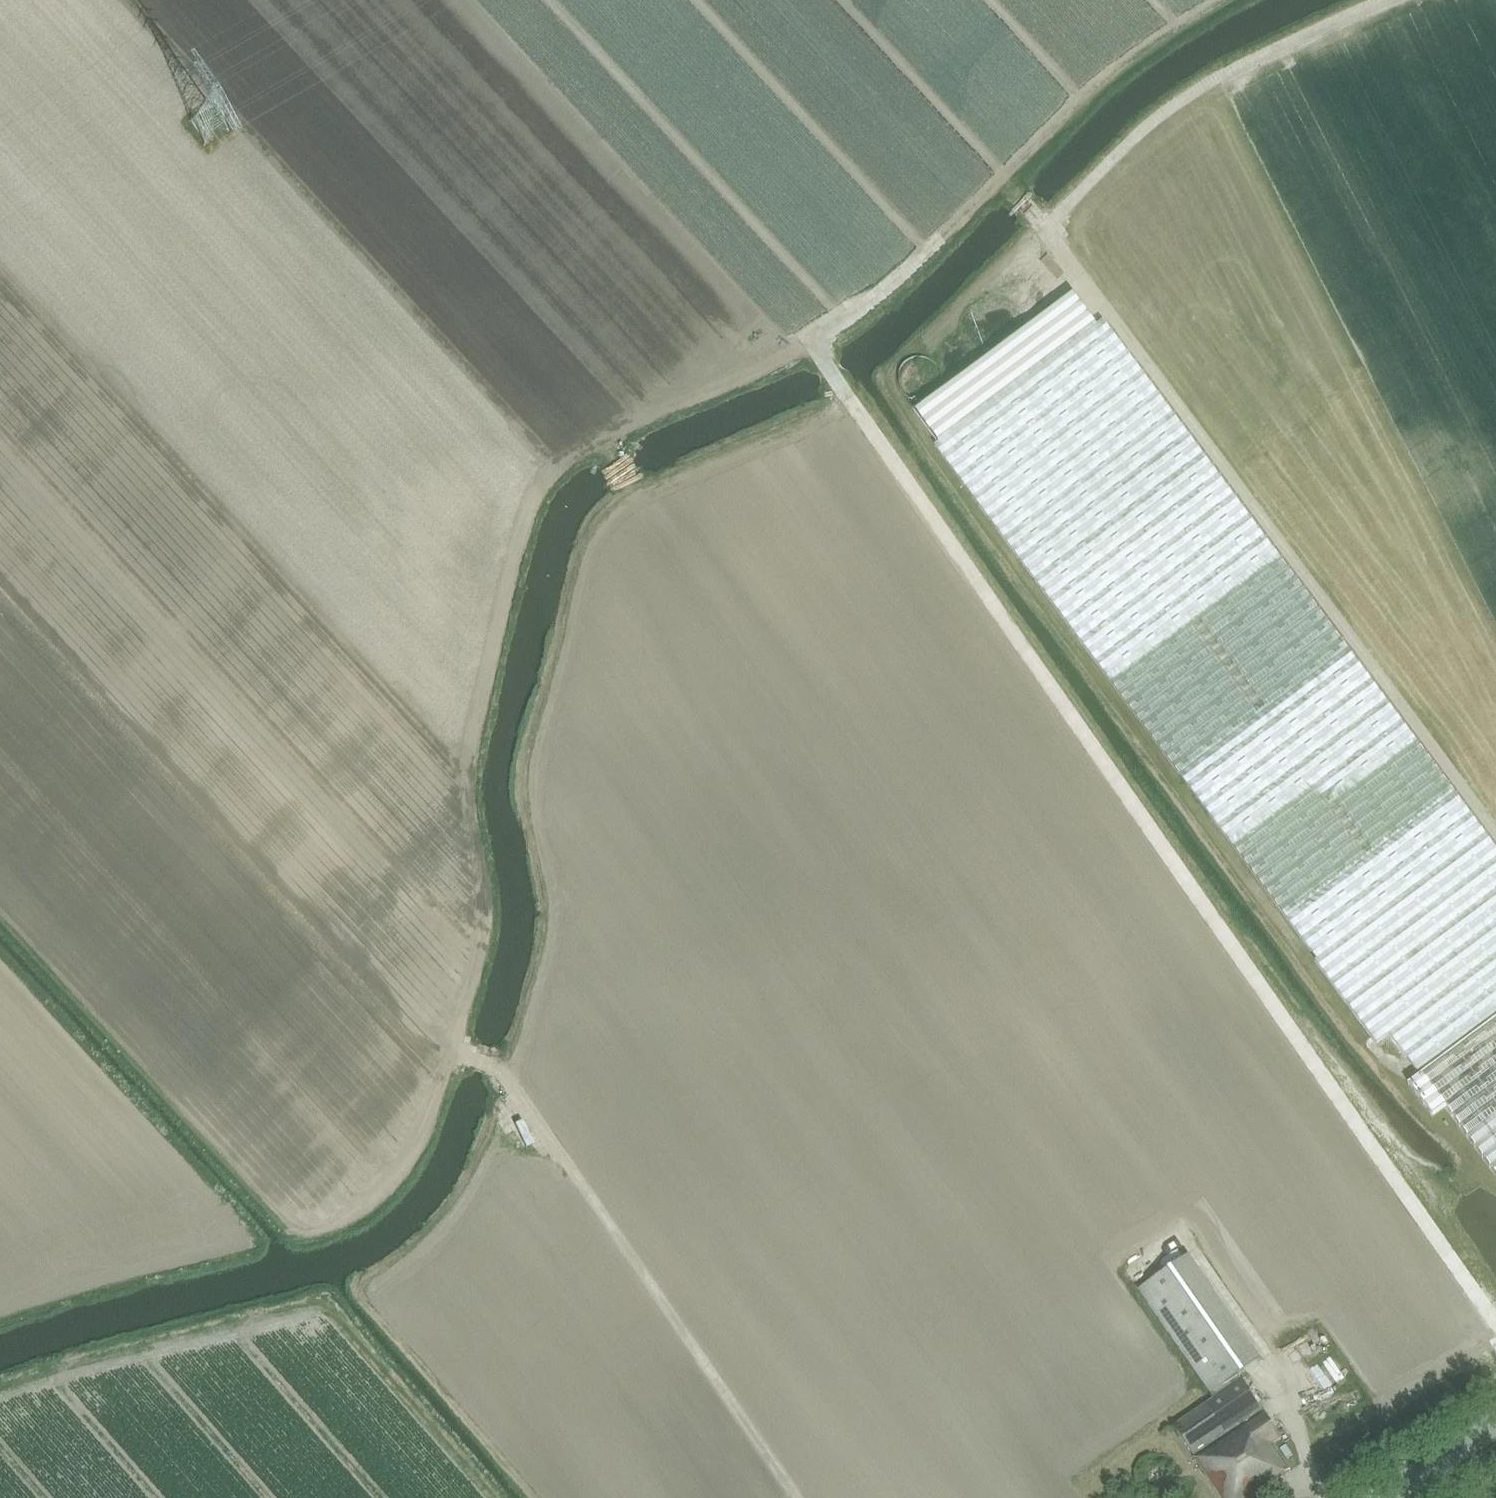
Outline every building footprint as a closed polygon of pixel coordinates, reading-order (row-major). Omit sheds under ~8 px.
[(916,411),(940,443),(1093,329),(1069,298),(916,411)] [(936,446),(1044,591),(1317,958),(1316,960),(1377,1042),(1389,1033),(1420,1074),(1409,1083),(1433,1115),(1444,1106),(1477,1151),(1495,1176),(1495,847),(1211,465),(1104,321),(1098,326),(940,443),(936,446)] [(940,386),(941,381),(940,377),(939,373),(937,369),(934,365),(927,360),(919,359),(915,359),(909,360),(902,365),(898,372),(896,376),(896,381),(897,388),(899,392),(901,396),(906,400),(909,401),(916,403),(921,403),(926,402),(931,399),(934,397),(939,390),(940,386)] [(1212,1394),(1238,1375),(1261,1359),(1189,1255),(1139,1290),(1212,1394)] [(1241,1380),(1206,1405),(1174,1428),(1195,1459),(1221,1497),(1254,1497),(1274,1484),(1273,1482),(1300,1464),(1282,1437),(1281,1438),(1242,1380),(1241,1380)]
